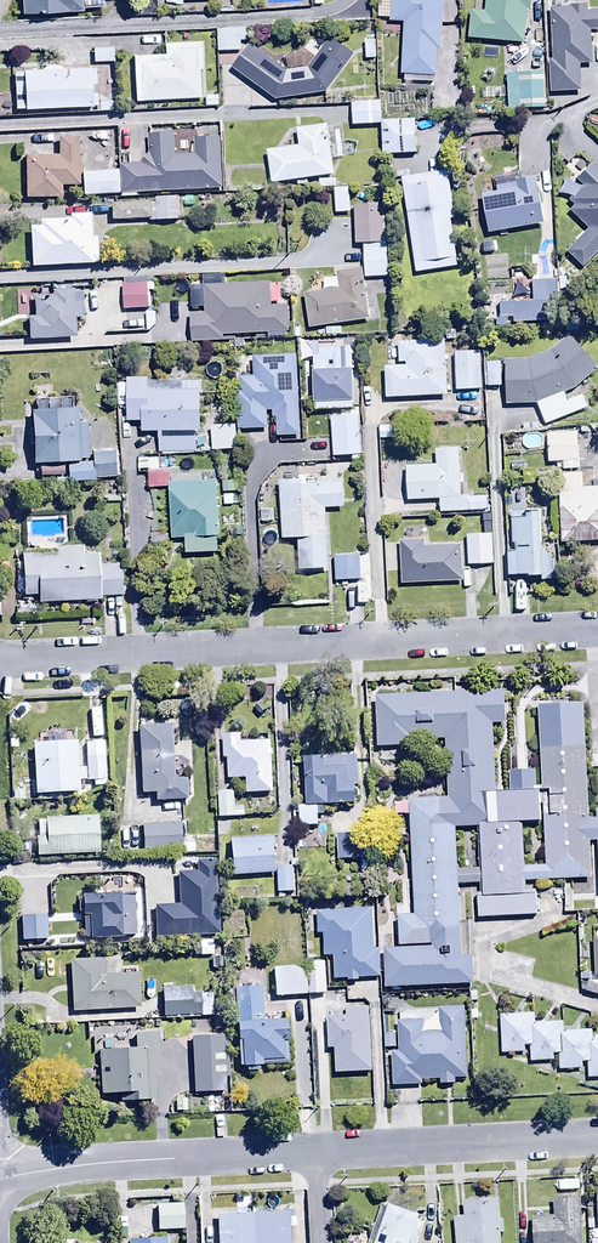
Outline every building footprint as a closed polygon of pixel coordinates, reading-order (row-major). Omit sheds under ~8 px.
[(20,16),(83,13),(82,10),(102,9),(101,0),(18,0),(20,16)] [(440,51),(443,0),(377,0),(376,18),(383,19),(382,34),(395,35),(396,23),(404,23),(400,76),(404,76),(404,82),(433,84),(434,78),(436,78),(438,51),(440,51)] [(468,40),(524,44),(526,10),(530,10),(530,0),(486,0),(485,12),(470,11),(468,40)] [(131,2),(131,17),(156,17),(156,2),(131,2)] [(549,10),(551,60),(548,61),(549,94),(581,93),(580,65),(592,65),(590,30),(597,30),(597,12),(585,12),(585,4),(570,4),(570,9),(549,10)] [(250,28),(219,29),(220,52),(240,50),(240,42),(251,41),(250,28)] [(328,36),(307,68),(288,71),(250,43),(232,69),(275,100),(327,93),(354,54),(328,36)] [(375,41),(365,41),(365,58),(376,58),(375,41)] [(132,58),(134,103),(203,99),(201,71),(205,71),(203,42),(163,44),(163,56),(132,58)] [(92,49),(93,64),(113,63),(113,48),(92,49)] [(24,111),(24,112),(91,111),(91,108),(96,108),(96,94),(91,94),(91,86),(95,86),(95,69),(24,71),(24,70),(13,70),(14,111),(24,111)] [(544,74),(507,75),(508,112),(544,111),(544,74)] [(205,95),(205,107),(220,107),(220,95),(205,95)] [(98,101),(98,113),(117,113),(116,100),(98,101)] [(380,102),(351,103),(352,126),(381,125),(380,102)] [(416,155),(415,121),(382,121),(382,155),(416,155)] [(266,151),(271,185),(334,175),(326,125),(296,130),(299,146),(266,151)] [(148,135),(148,155),(138,164),(117,165),(118,171),(119,195),(119,199),(136,198),(135,194),(222,191),(220,137),(194,138),(194,155),(174,156),(173,134),(148,135)] [(57,157),(24,157),(24,199),(61,199),(60,187),(79,187),(78,138),(57,138),(57,157)] [(582,187),(568,201),(574,207),(569,211),(589,231),(567,252),(583,269),(597,254),(597,170),(592,164),(575,180),(582,187)] [(81,173),(82,196),(119,195),(118,171),(81,173)] [(447,172),(401,179),(415,273),(457,267),(450,221),(454,221),(447,172)] [(481,196),(488,234),(544,224),(535,178),(517,181),(515,175),(495,178),(498,193),(481,196)] [(349,193),(336,194),(337,218),(350,218),(349,193)] [(110,204),(110,222),(180,221),(180,213),(178,213),(177,198),(154,199),(155,203),(110,204)] [(355,245),(363,245),(364,278),(389,277),(387,242),(384,242),(383,206),(353,207),(355,245)] [(28,228),(30,268),(97,265),(96,247),(103,247),(102,228),(104,228),(104,216),(65,218),(66,220),(38,221),(38,227),(28,228)] [(304,294),(309,329),(363,321),(363,323),(370,323),(361,269),(336,273),(336,278),(322,280),(324,291),(304,294)] [(532,302),(499,303),(499,319),(495,319),(495,328),(511,328),(511,323),(558,322),(558,281),(532,282),(532,302)] [(288,333),(286,307),(269,308),(269,303),(280,303),(280,287),(269,287),(269,283),(203,286),(204,314),(189,314),(190,343),(222,342),(222,336),(288,333)] [(122,284),(123,310),(148,310),(147,284),(122,284)] [(27,318),(28,341),(67,340),(67,338),(74,338),(74,318),(83,318),(82,292),(73,292),(73,291),(51,292),(52,296),(33,297),(34,317),(27,318)] [(305,319),(295,319),(295,336),(305,336),(305,319)] [(505,360),(506,405),(537,405),(545,425),(586,409),(578,388),(597,369),(597,367),(567,336),(552,351),(528,360),(505,360)] [(385,368),(386,399),(447,397),(446,342),(397,343),(398,364),(405,364),(405,367),(385,368)] [(319,358),(312,358),(313,403),(315,403),(315,411),(353,411),(353,407),(357,407),(357,376),(352,376),(352,349),(319,349),(319,358)] [(476,352),(454,353),(456,392),(478,390),(476,352)] [(300,436),(296,356),(253,358),(254,377),(238,378),(239,393),(237,393),(239,430),(266,428),(266,412),(273,411),(273,418),(275,418),(276,437),(300,436)] [(501,387),(500,362),(486,363),(487,388),(501,387)] [(158,434),(158,454),(194,454),(194,433),(200,433),(200,382),(148,382),(148,377),(126,377),(126,382),(115,382),(115,393),(127,393),(127,424),(142,424),(142,434),(158,434)] [(86,424),(77,424),(77,409),(31,410),(32,464),(78,463),(78,460),(87,460),(86,424)] [(359,417),(330,419),(332,457),(362,456),(359,417)] [(235,426),(211,427),(211,452),(236,451),(235,426)] [(577,434),(547,435),(548,463),(562,462),(563,471),(573,471),(573,462),(577,462),(577,434)] [(459,498),(458,450),(436,450),(436,466),(406,467),(407,501),(440,500),(440,513),(487,512),(486,497),(459,498)] [(66,465),(67,481),(119,479),(117,452),(92,454),(92,464),(66,465)] [(149,488),(168,488),(170,540),(184,539),(184,555),(217,554),(217,537),(220,537),(217,481),(213,481),(213,476),(203,476),(203,473),(180,474),(180,468),(159,469),(158,459),(148,460),(149,488)] [(583,475),(559,476),(561,547),(597,546),(597,479),(592,479),(592,476),(583,477),(583,475)] [(297,480),(279,481),(282,539),(297,538),(299,570),(328,568),(325,509),(344,508),(343,484),(320,485),(319,476),(297,477),(297,480)] [(515,551),(508,551),(508,578),(541,577),(540,511),(511,512),(512,545),(515,545),(515,551)] [(492,537),(467,537),(467,566),(493,565),(492,537)] [(400,542),(401,584),(461,582),(460,544),(426,545),(426,541),(400,542)] [(55,554),(20,555),(22,597),(36,596),(36,602),(84,600),(84,604),(100,603),(99,598),(125,597),(124,565),(98,566),(98,555),(83,556),(82,547),(54,548),(55,554)] [(359,555),(333,556),(335,582),(361,580),(359,555)] [(428,944),(428,948),(380,949),(381,987),(469,984),(468,958),(456,958),(453,882),(479,881),(480,898),(473,898),(474,916),(532,914),(531,893),(521,893),(521,880),(587,878),(585,840),(595,839),(597,890),(597,808),(594,808),(594,820),(583,821),(579,704),(535,706),(538,770),(506,771),(507,792),(492,792),(490,724),(502,724),(501,691),(373,695),(373,697),(375,747),(410,746),(410,740),(442,739),(444,798),(406,800),(410,914),(393,914),(394,945),(428,944)] [(174,727),(137,728),(140,796),(154,795),(155,803),(191,802),(190,779),(177,780),(174,727)] [(273,793),(271,742),(241,744),(241,735),(222,736),(223,760),(228,760),(228,781),(246,780),(246,794),(273,793)] [(45,744),(32,745),(34,796),(78,794),(78,784),(85,784),(84,769),(77,769),(76,743),(66,743),(65,737),(45,738),(45,744)] [(104,757),(86,757),(86,783),(94,783),(94,788),(105,788),(104,757)] [(356,758),(305,759),(306,807),(299,807),(300,827),(319,827),(318,816),(324,816),(324,806),(357,805),(356,758)] [(34,839),(35,858),(99,855),(97,817),(44,819),(44,823),(37,823),(37,839),(34,839)] [(542,865),(540,824),(519,825),(521,866),(542,865)] [(141,827),(142,855),(181,853),(180,825),(141,827)] [(477,869),(476,827),(452,828),(453,870),(477,869)] [(366,836),(338,836),(338,860),(366,860),(366,836)] [(230,840),(231,876),(275,874),(273,838),(230,840)] [(293,868),(277,869),(278,891),(294,890),(293,868)] [(134,938),(134,884),(117,885),(117,895),(82,895),(82,940),(122,940),(122,938),(134,938)] [(181,935),(179,898),(159,899),(160,907),(149,908),(150,936),(181,935)] [(373,950),(371,910),(316,913),(317,935),(322,935),(323,957),(333,957),(334,979),(380,977),(379,950),(373,950)] [(68,962),(71,1013),(139,1009),(137,974),(119,974),(118,959),(68,962)] [(271,970),(273,998),(327,995),(325,966),(271,970)] [(200,1003),(200,988),(161,990),(162,1019),(215,1017),(214,1002),(200,1003)] [(261,989),(234,990),(238,1067),(244,1068),(244,1073),(257,1073),(257,1067),(287,1066),(285,1021),(263,1022),(261,989)] [(336,1074),(371,1073),(369,1008),(345,1009),(346,1018),(326,1018),(327,1050),(335,1050),(336,1074)] [(399,1052),(392,1052),(393,1087),(421,1086),(421,1080),(439,1080),(439,1086),(455,1085),(455,1079),(468,1079),(466,1008),(440,1009),(440,1033),(423,1033),(422,1023),(398,1023),(399,1052)] [(499,1017),(501,1054),(524,1054),(524,1048),(530,1047),(530,1063),(553,1062),(553,1055),(558,1055),(559,1071),(581,1071),(581,1064),(587,1063),(588,1080),(597,1079),(597,1041),(595,1041),(595,1036),(591,1036),(591,1031),(563,1032),(562,1024),(534,1025),(534,1016),(499,1017)] [(135,1050),(98,1052),(100,1095),(118,1094),(119,1102),(155,1100),(153,1075),(161,1074),(159,1034),(134,1036),(135,1050)] [(223,1079),(229,1079),(227,1037),(190,1038),(192,1095),(224,1094),(223,1079)] [(174,1100),(174,1113),(188,1113),(188,1100),(174,1100)] [(533,1242),(582,1242),(580,1199),(553,1200),(553,1216),(532,1217),(533,1242)] [(498,1221),(497,1200),(463,1203),(464,1218),(452,1219),(454,1242),(500,1242),(499,1234),(504,1234),(503,1221),(498,1221)] [(156,1206),(157,1231),(184,1231),(183,1205),(156,1206)] [(368,1242),(417,1242),(421,1230),(415,1228),(418,1217),(387,1206),(386,1209),(380,1207),(368,1242)] [(251,1215),(216,1216),(217,1242),(290,1242),(289,1230),(295,1230),(295,1217),(288,1217),(288,1215),(268,1215),(268,1207),(251,1207),(251,1215)]
